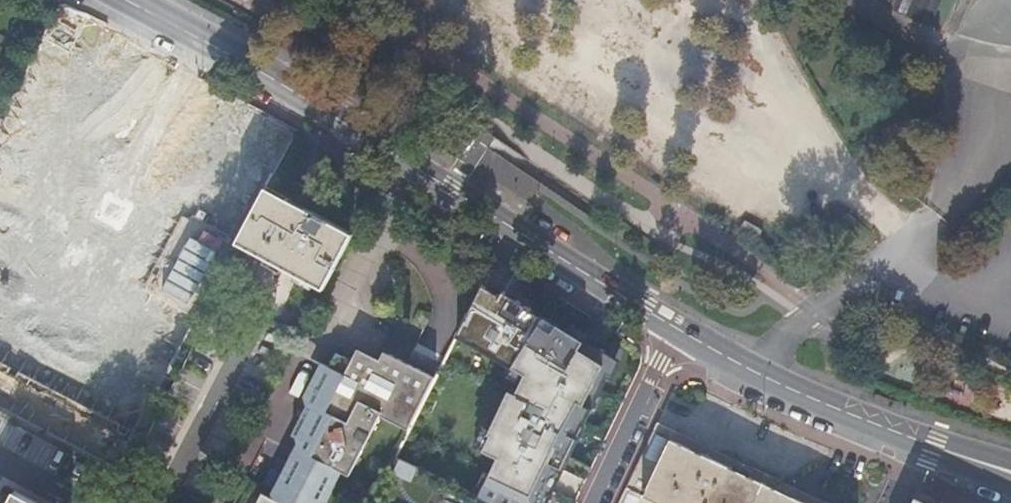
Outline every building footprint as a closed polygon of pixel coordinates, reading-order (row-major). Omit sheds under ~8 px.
[(895,9),(933,25),(943,0),(899,0),(895,9)] [(43,78),(86,101),(105,65),(62,43),(43,78)] [(924,53),(918,56),(920,70),(927,68),(924,53)] [(106,115),(132,66),(111,54),(105,65),(86,101),(77,118),(75,121),(95,131),(96,132),(106,115)] [(163,83),(132,66),(106,115),(137,132),(163,83)] [(188,179),(232,98),(198,79),(154,161),(188,179)] [(2,209),(35,148),(2,131),(0,135),(0,208),(2,209)] [(230,184),(261,201),(266,192),(281,163),(250,147),(230,184)] [(80,157),(54,205),(92,227),(120,179),(80,157)] [(261,201),(236,247),(284,273),(323,294),(353,239),(313,218),(266,192),(261,201)] [(755,226),(749,230),(753,236),(759,233),(755,226)] [(157,278),(113,254),(91,295),(136,319),(157,278)] [(470,292),(479,297),(486,284),(490,276),(482,271),(470,292)] [(593,469),(571,458),(619,362),(547,316),(547,317),(534,310),(535,309),(505,290),(503,295),(486,284),(479,297),(459,337),(476,345),(513,369),(515,367),(528,375),(517,394),(512,392),(490,435),(492,435),(484,452),(500,459),(479,502),(577,502),(593,469)] [(405,442),(436,381),(385,355),(380,363),(359,352),(352,362),(346,358),(333,364),(329,371),(322,367),(300,408),(302,410),(289,438),(290,444),(298,449),(271,502),(329,502),(339,485),(346,489),(377,429),(405,442)] [(628,488),(658,502),(798,502),(767,488),(765,487),(673,442),(676,434),(660,426),(628,488)] [(399,462),(395,476),(413,480),(416,466),(399,462)] [(628,488),(621,502),(658,502),(628,488)] [(245,501),(249,499),(257,502),(266,502),(267,501),(246,491),(241,499),(245,501)] [(17,493),(12,502),(36,502),(17,493)]
